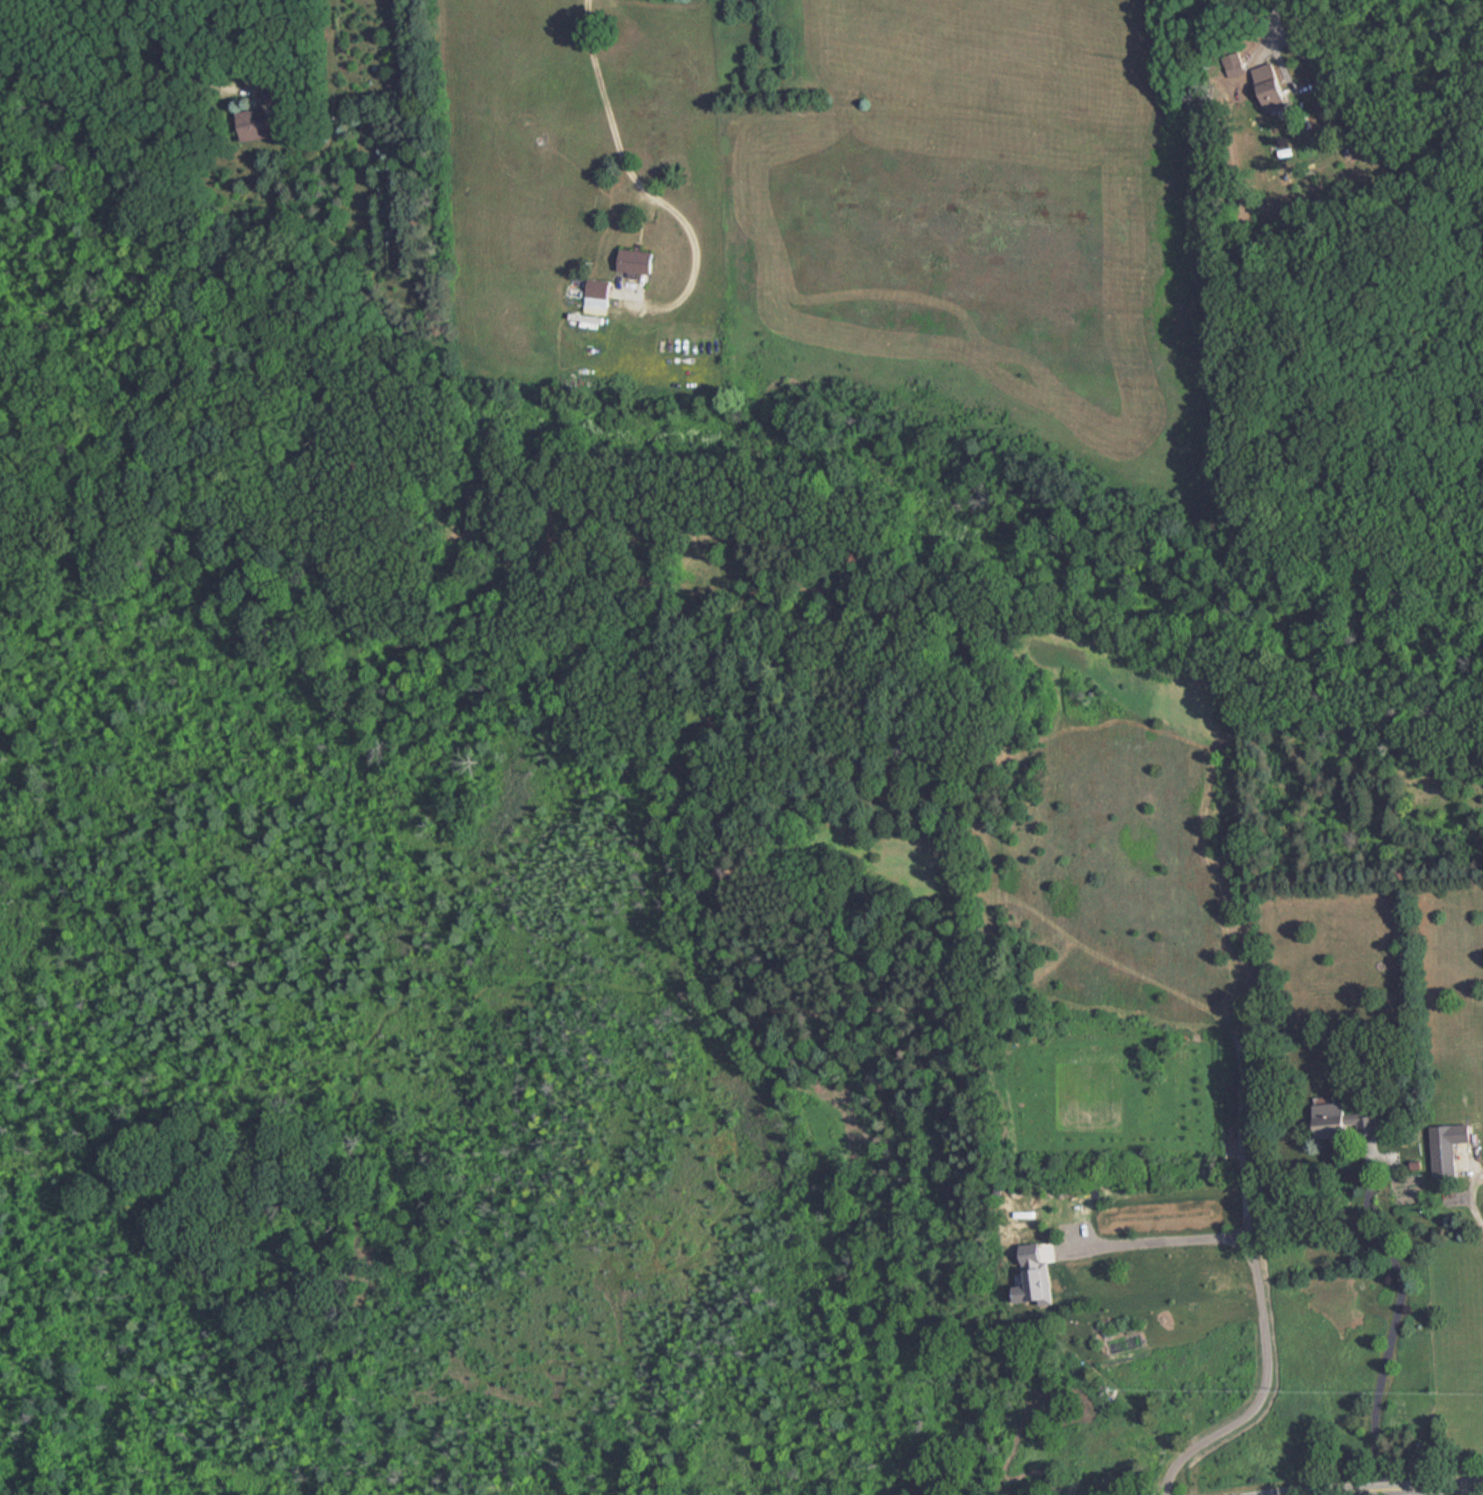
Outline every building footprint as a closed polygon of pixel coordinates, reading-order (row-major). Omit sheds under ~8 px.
[(1252,69),(1268,112),(1290,104),(1273,61),(1252,69)] [(288,82),(266,82),(266,105),(288,105),(288,82)] [(270,137),(266,107),(238,112),(243,142),(270,137)] [(652,272),(654,250),(621,247),(619,268),(652,272)] [(586,305),(608,307),(607,314),(620,315),(622,300),(609,299),(610,279),(588,278),(586,305)] [(1377,1133),(1375,1114),(1346,1116),(1344,1100),(1314,1103),(1317,1138),(1377,1133)] [(1432,1125),(1434,1177),(1457,1176),(1456,1142),(1473,1141),(1472,1123),(1432,1125)]
